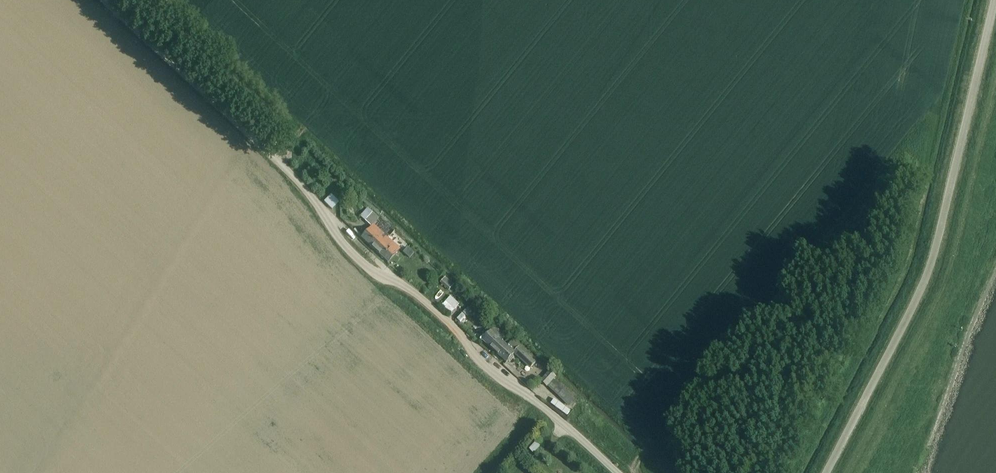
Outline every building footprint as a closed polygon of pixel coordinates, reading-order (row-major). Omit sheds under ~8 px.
[(372,213),(365,221),(371,227),(374,224),(378,218),(373,213),(372,213)] [(361,237),(375,250),(375,251),(387,262),(400,248),(390,240),(387,237),(389,236),(386,232),(384,234),(374,224),(371,227),(361,237)] [(407,247),(402,252),(403,253),(409,258),(414,253),(407,247)] [(446,277),(440,283),(449,291),(454,285),(446,277)] [(457,285),(452,291),(456,294),(461,289),(457,285)] [(461,290),(455,297),(457,299),(456,300),(459,303),(459,304),(464,308),(472,299),(467,294),(466,295),(461,290)] [(450,296),(441,305),(451,314),(459,304),(450,296)] [(483,340),(507,362),(515,354),(530,368),(539,357),(536,354),(535,355),(532,358),(512,341),(508,346),(499,338),(503,333),(496,326),(497,326),(490,319),(486,323),(493,329),(483,340)] [(564,401),(570,395),(553,380),(556,377),(550,371),(541,380),(564,401)] [(555,400),(551,405),(567,417),(570,412),(555,400)] [(542,443),(541,443),(535,437),(526,447),(533,453),(542,443)]
